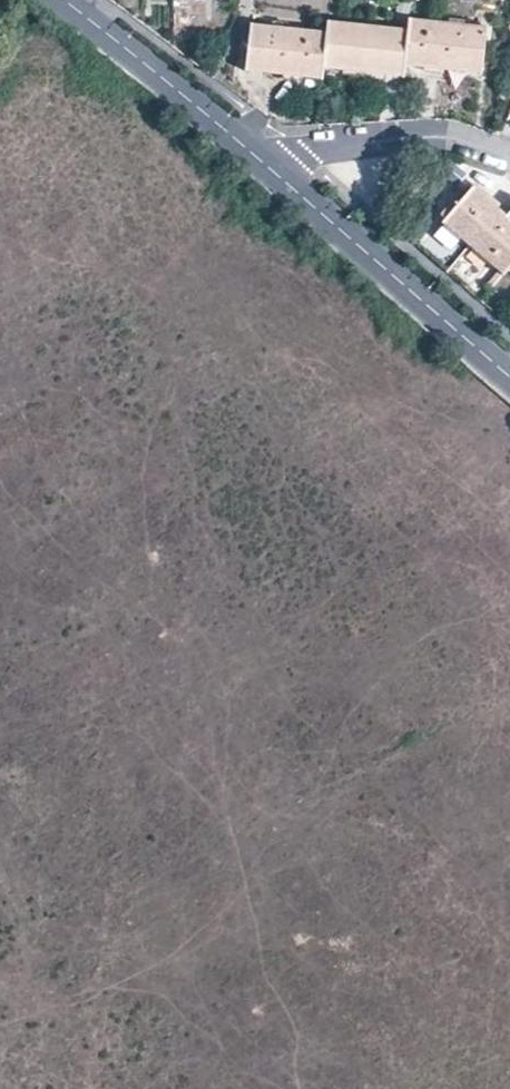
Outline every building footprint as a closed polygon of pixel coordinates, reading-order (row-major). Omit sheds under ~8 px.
[(174,7),(175,25),(193,24),(192,6),(174,7)] [(409,30),(405,66),(481,73),(486,27),(410,19),(409,30)] [(363,72),(404,76),(405,66),(409,30),(329,22),(328,31),(324,68),(343,70),(344,59),(364,61),(363,72)] [(248,71),(323,79),(324,68),(328,31),(252,24),(248,71)] [(343,70),(363,72),(364,61),(344,59),(343,70)] [(509,213),(509,210),(477,182),(473,187),(507,216),(509,213)] [(507,216),(473,187),(443,222),(503,273),(509,265),(509,213),(507,216)]
